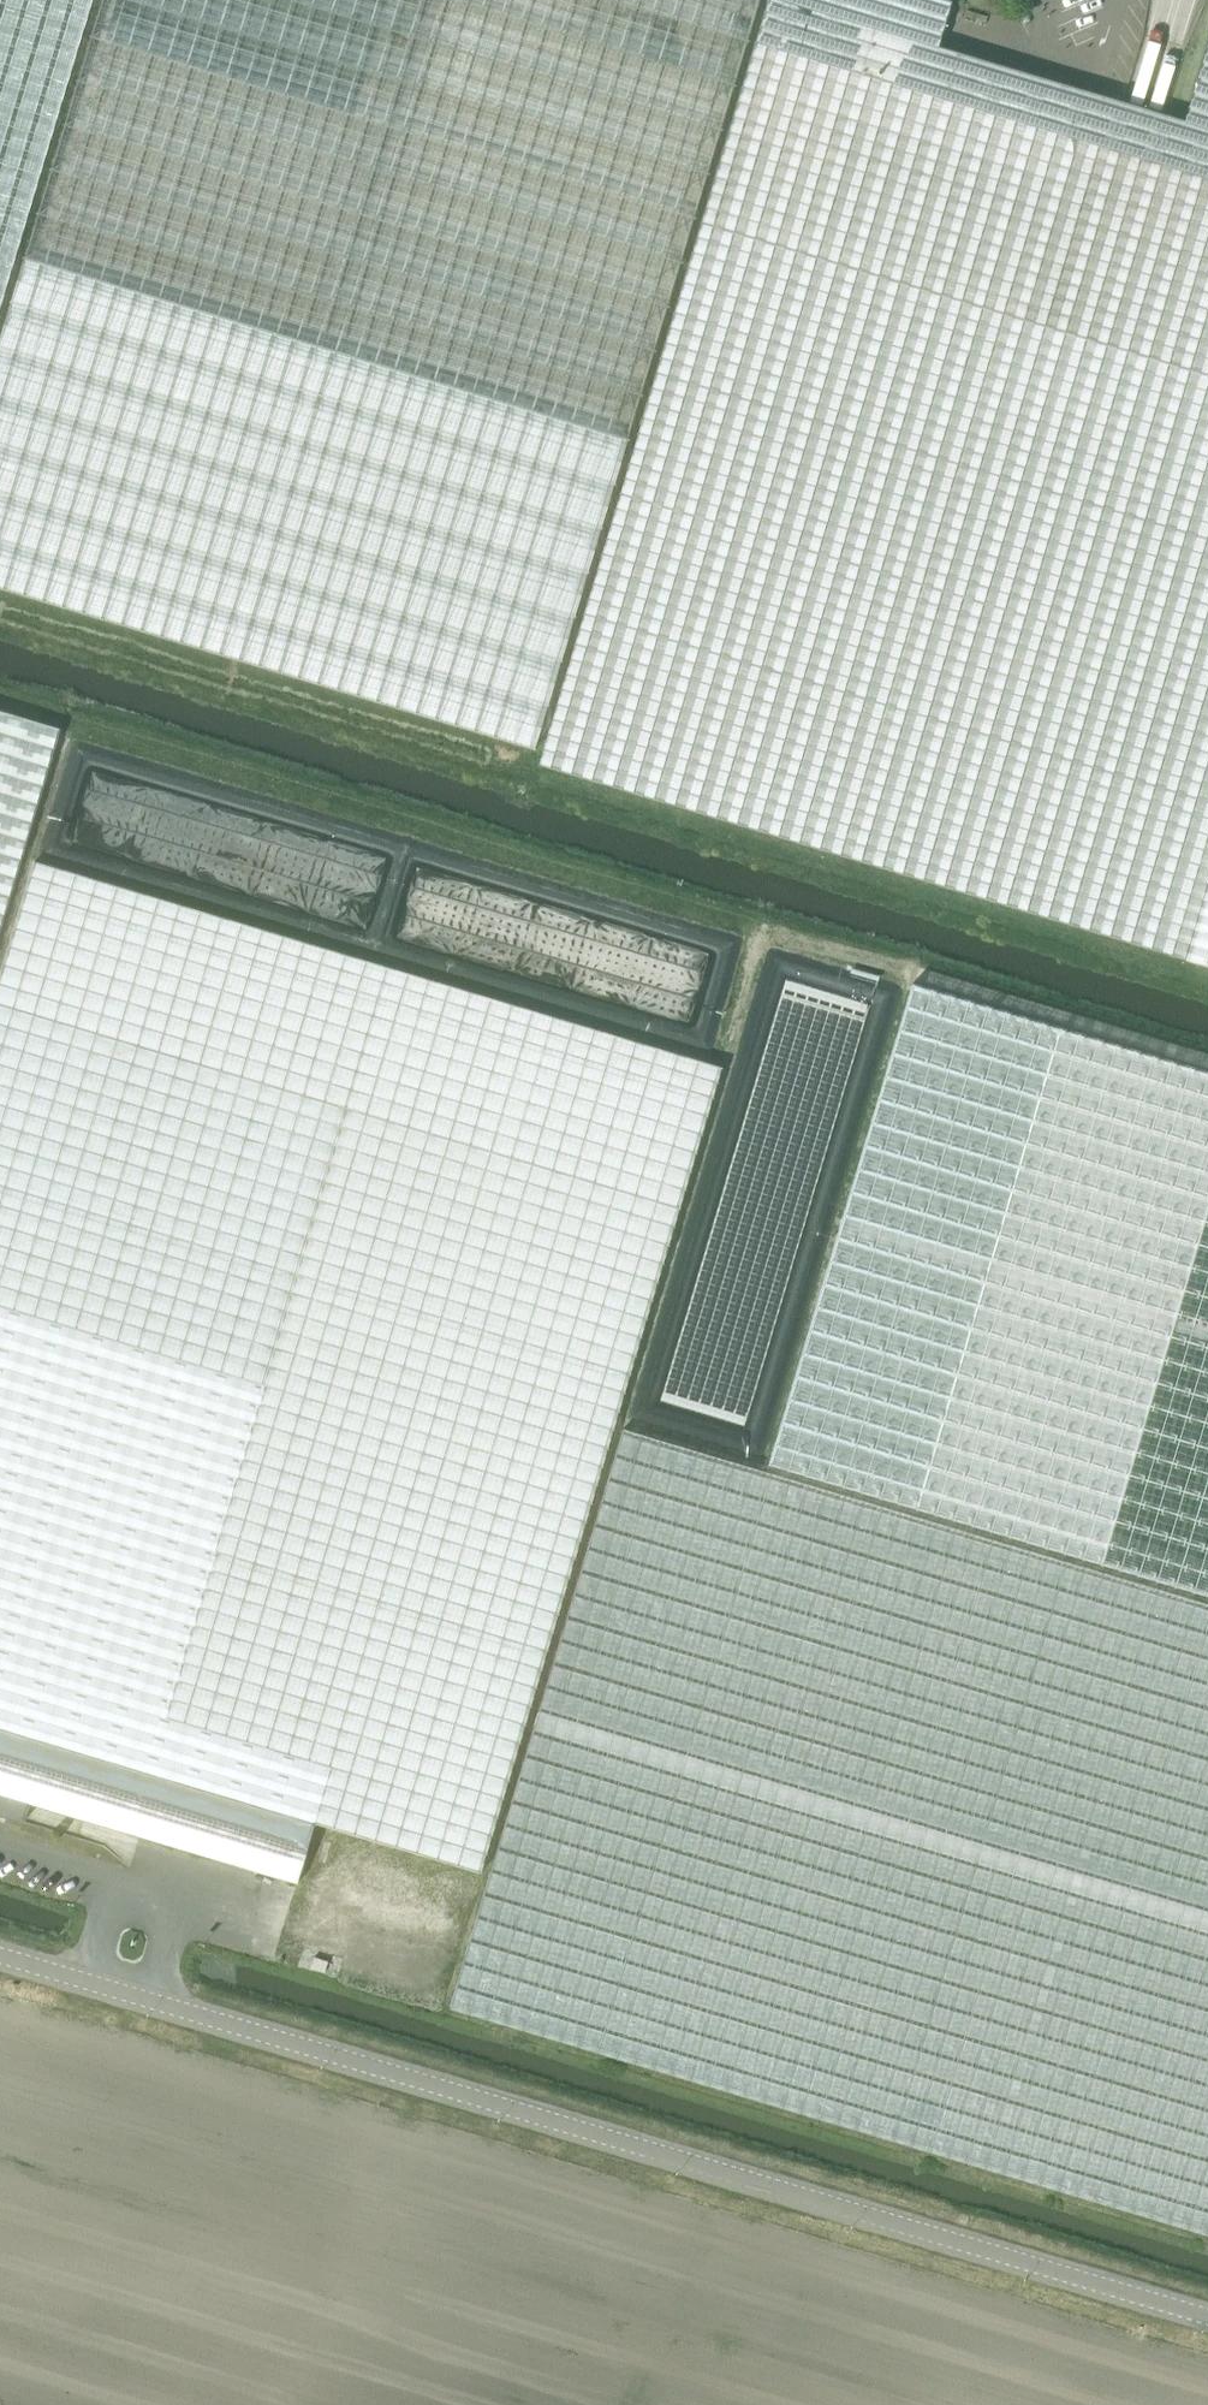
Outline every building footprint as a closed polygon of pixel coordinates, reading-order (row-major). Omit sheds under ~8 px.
[(25,258),(0,340),(0,588),(533,749),(759,0),(102,0),(25,258)] [(92,0),(0,0),(0,308),(92,0)] [(1184,120),(938,46),(951,1),(947,0),(769,0),(539,764),(1207,966),(1207,39),(1184,120)] [(58,728),(0,710),(0,923),(58,728)] [(0,976),(0,1728),(312,1821),(480,1871),(721,1066),(35,861),(0,976)] [(768,1463),(879,1496),(1194,1590),(1207,1594),(1207,1072),(1022,1017),(912,984),(768,1463)] [(622,1428),(449,2005),(1207,2232),(1207,1603),(622,1428)] [(20,1821),(26,1801),(294,1881),(312,1821),(0,1728),(0,1815),(20,1821)] [(327,1960),(314,1956),(310,1967),(324,1971),(327,1960)]
